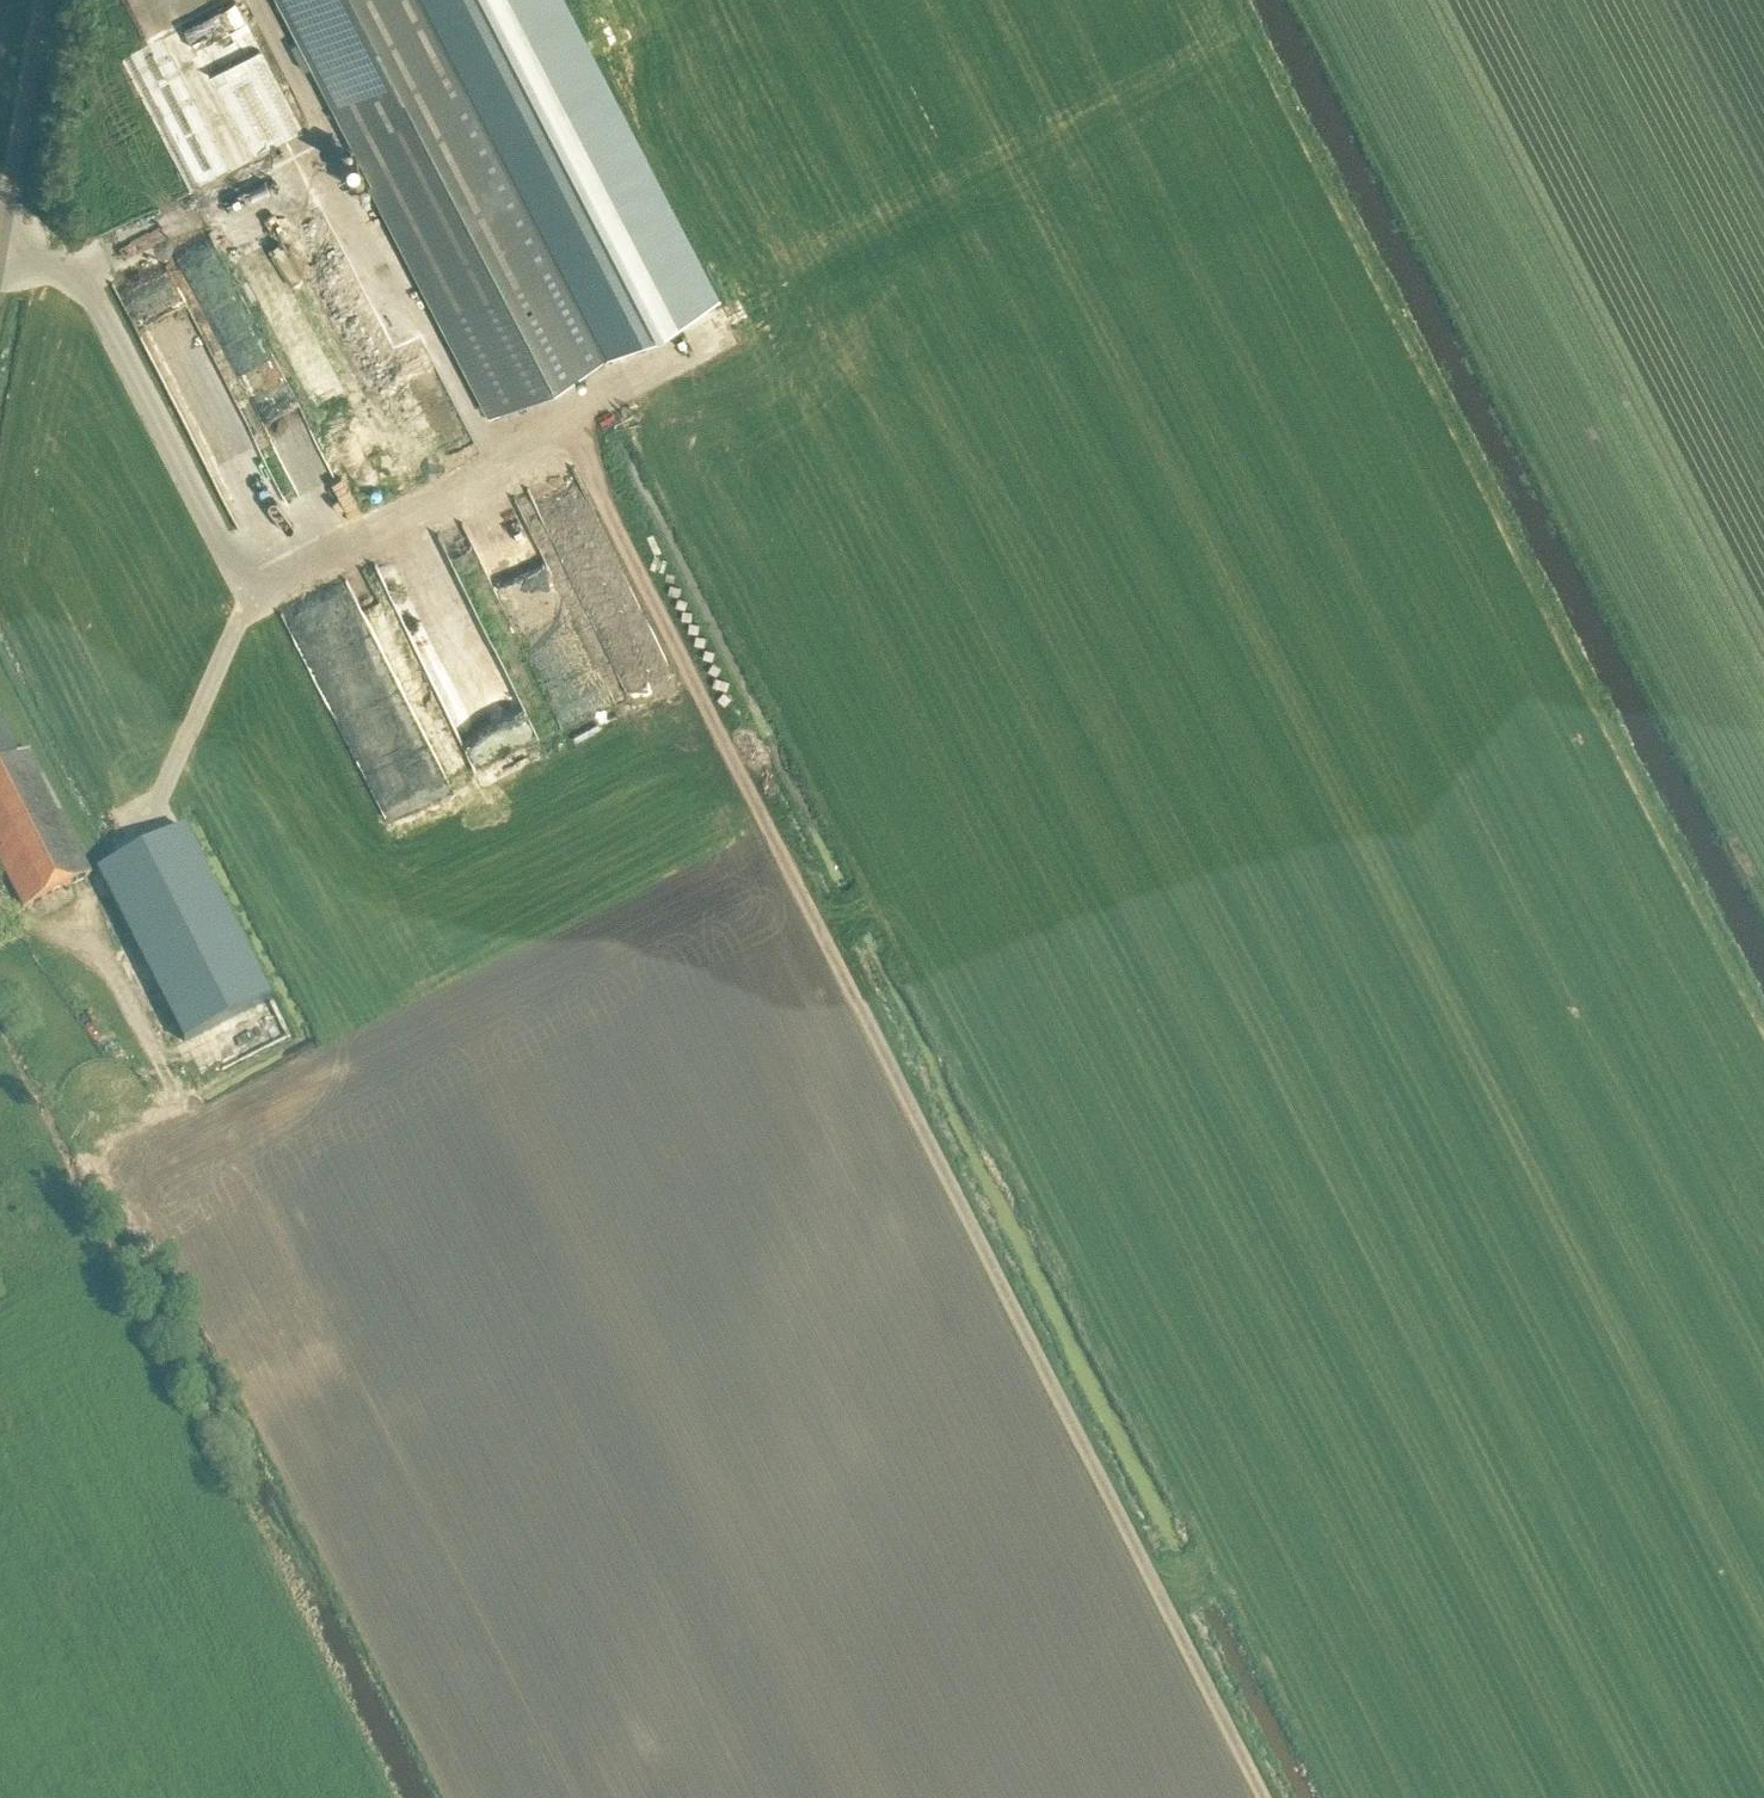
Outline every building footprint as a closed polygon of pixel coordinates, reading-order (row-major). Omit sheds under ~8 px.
[(235,0),(121,59),(190,192),(304,133),(235,0)] [(716,296),(564,0),(278,0),(491,412),(716,296)] [(315,419),(358,396),(280,244),(271,249),(276,258),(251,271),(315,395),(306,400),(315,419)] [(556,696),(566,724),(618,706),(608,678),(556,696)] [(522,700),(502,709),(518,744),(538,735),(522,700)] [(24,912),(92,877),(29,753),(16,760),(0,728),(0,865),(24,912)] [(183,830),(98,874),(184,1045),(270,1001),(183,830)]
